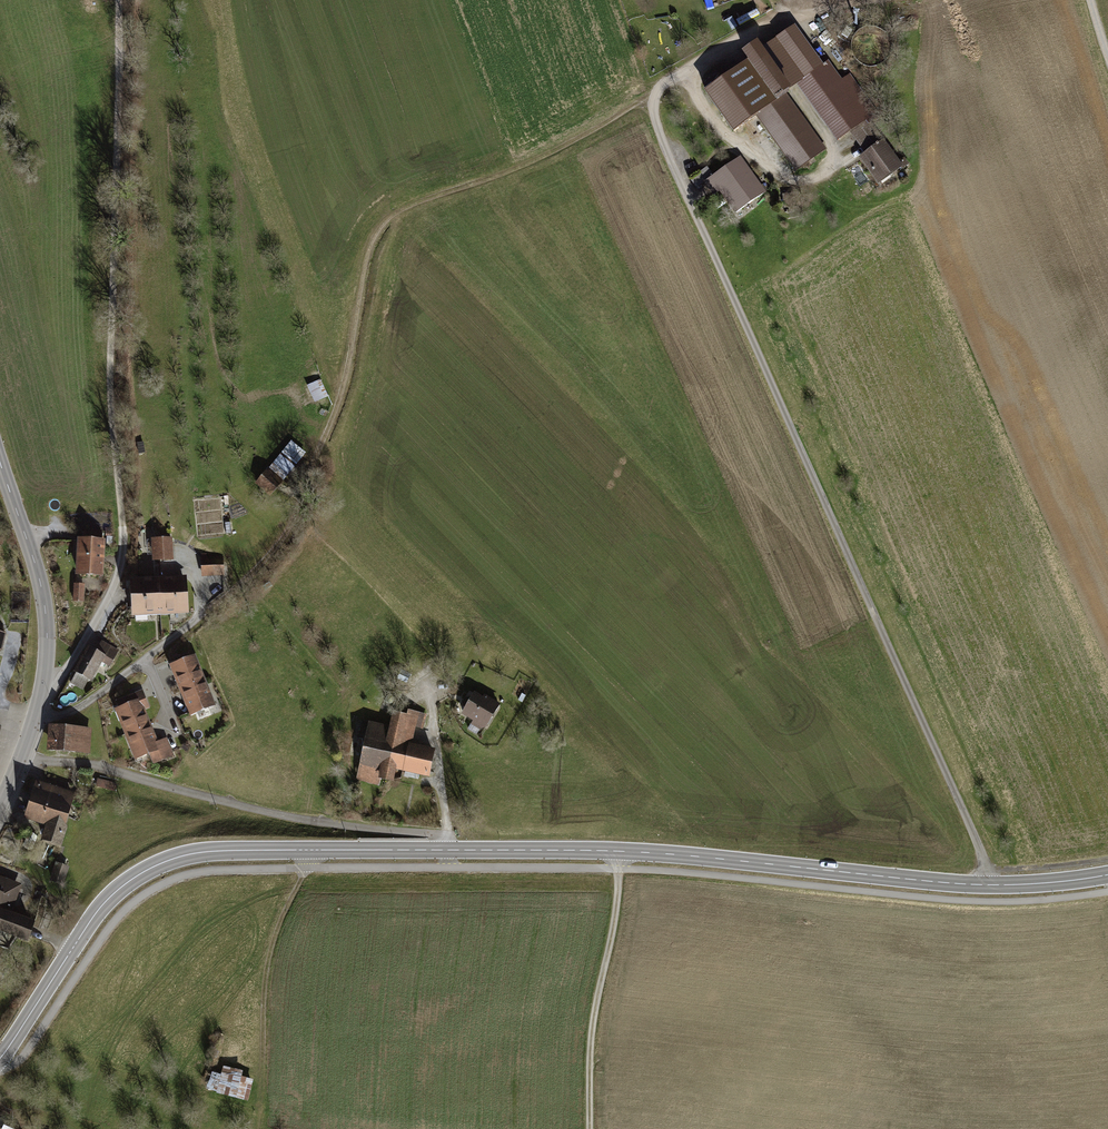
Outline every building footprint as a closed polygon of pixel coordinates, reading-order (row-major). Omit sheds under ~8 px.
[(713,7),(712,0),(705,0),(707,9),(713,7)] [(842,34),(847,38),(852,31),(847,27),(842,34)] [(794,30),(776,42),(797,72),(801,69),(804,75),(801,78),(803,81),(822,67),(794,30)] [(776,42),(761,52),(788,91),(800,83),(803,81),(801,78),(804,75),(801,69),(797,72),(776,42)] [(748,62),(706,92),(734,131),(757,115),(796,170),(824,149),(785,93),(788,91),(761,52),(756,45),(743,54),(748,62)] [(822,67),(803,81),(800,83),(840,139),(852,130),(868,118),(861,108),(841,81),(828,63),(822,67)] [(841,81),(861,108),(869,102),(849,75),(841,81)] [(869,102),(861,108),(868,118),(852,130),(868,152),(862,157),(878,179),(898,165),(868,123),(878,116),(869,102)] [(755,184),(738,159),(712,178),(712,179),(707,182),(715,194),(720,190),(721,191),(723,189),(739,211),(764,192),(758,183),(755,184)] [(316,402),(330,395),(321,378),(307,385),(316,402)] [(292,440),(267,470),(281,482),(306,452),(292,440)] [(271,494),(281,482),(267,470),(257,482),(271,494)] [(216,521),(199,525),(201,534),(218,530),(216,521)] [(101,531),(85,531),(84,540),(80,540),(79,573),(100,574),(101,563),(100,563),(100,553),(102,553),(102,541),(101,541),(101,531)] [(170,538),(155,539),(156,559),(172,558),(170,538)] [(222,558),(202,559),(203,574),(223,573),(222,558)] [(184,580),(167,581),(169,610),(186,609),(184,580)] [(167,581),(150,582),(151,611),(169,610),(167,581)] [(150,582),(132,583),(134,612),(151,611),(150,582)] [(83,601),(83,593),(74,592),(74,601),(83,601)] [(87,678),(89,679),(97,665),(100,666),(102,661),(110,665),(118,650),(102,641),(96,651),(90,648),(76,672),(87,678)] [(177,675),(182,689),(203,680),(194,656),(176,663),(175,660),(168,663),(174,677),(177,675)] [(406,681),(409,675),(401,671),(398,677),(406,681)] [(87,678),(76,672),(71,682),(82,688),(87,678)] [(203,680),(182,689),(192,712),(178,717),(185,734),(201,727),(195,712),(213,705),(203,680)] [(116,700),(119,708),(139,700),(143,710),(149,708),(142,690),(116,700)] [(474,694),(463,712),(486,726),(498,705),(484,697),(483,700),(474,694)] [(118,709),(128,733),(149,725),(143,710),(139,700),(119,708),(118,709)] [(369,731),(359,778),(375,781),(377,776),(392,779),(395,766),(403,768),(428,774),(433,752),(409,746),(414,723),(422,725),(424,716),(417,715),(417,713),(408,711),(407,716),(394,714),(391,728),(371,723),(371,722),(364,721),(362,730),(369,731)] [(156,743),(149,725),(128,733),(138,757),(158,749),(162,759),(172,755),(166,739),(156,743)] [(89,729),(55,726),(53,750),(87,752),(89,729)] [(116,785),(99,780),(98,786),(114,790),(116,785)] [(34,793),(32,804),(66,815),(72,796),(38,784),(35,793),(34,793)] [(32,804),(28,817),(39,820),(39,819),(50,822),(44,840),(59,844),(65,826),(63,825),(66,815),(32,804)] [(59,873),(54,872),(52,879),(62,883),(67,867),(61,866),(59,873)] [(3,927),(3,928),(27,937),(31,923),(8,915),(11,905),(10,904),(16,885),(0,880),(0,925),(3,927)] [(248,1100),(255,1076),(224,1068),(222,1074),(217,1073),(213,1090),(248,1100)]
